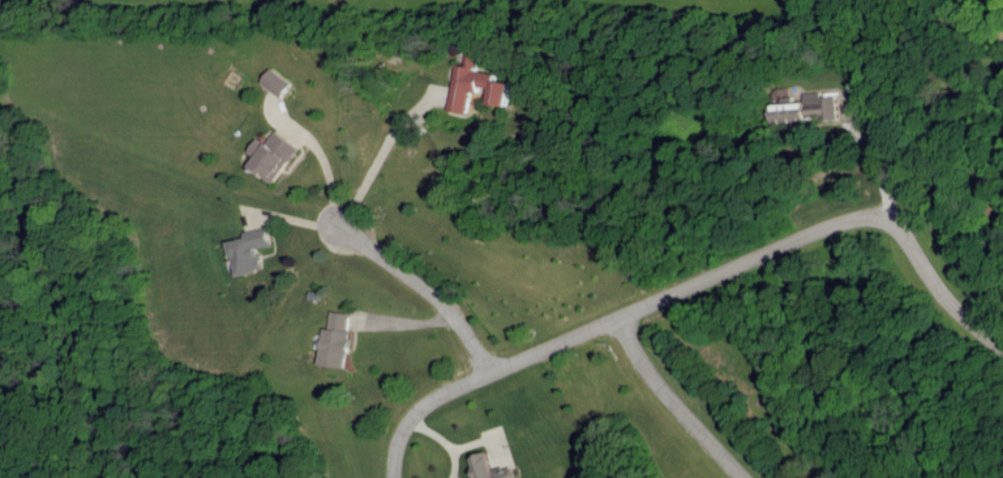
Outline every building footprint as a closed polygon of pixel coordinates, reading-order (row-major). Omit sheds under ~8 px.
[(452,109),(470,112),(474,90),(481,92),(482,85),(495,88),(493,102),(511,105),(515,82),(498,79),(499,73),(478,70),(480,57),(470,55),(468,64),(459,63),(452,109)] [(292,79),(270,68),(262,85),(285,96),(292,79)] [(778,103),(778,121),(838,119),(837,93),(806,94),(806,102),(778,103)] [(299,145),(276,131),(268,144),(258,137),(250,152),(257,156),(251,166),(277,181),(299,145)] [(236,275),(265,269),(261,247),(273,244),(270,228),(254,231),(255,236),(229,241),(236,275)] [(352,313),(332,311),(330,327),(325,327),(322,364),(348,366),(352,313)] [(480,477),(520,477),(516,468),(513,467),(506,469),(495,465),(490,452),(473,458),(480,477)]
